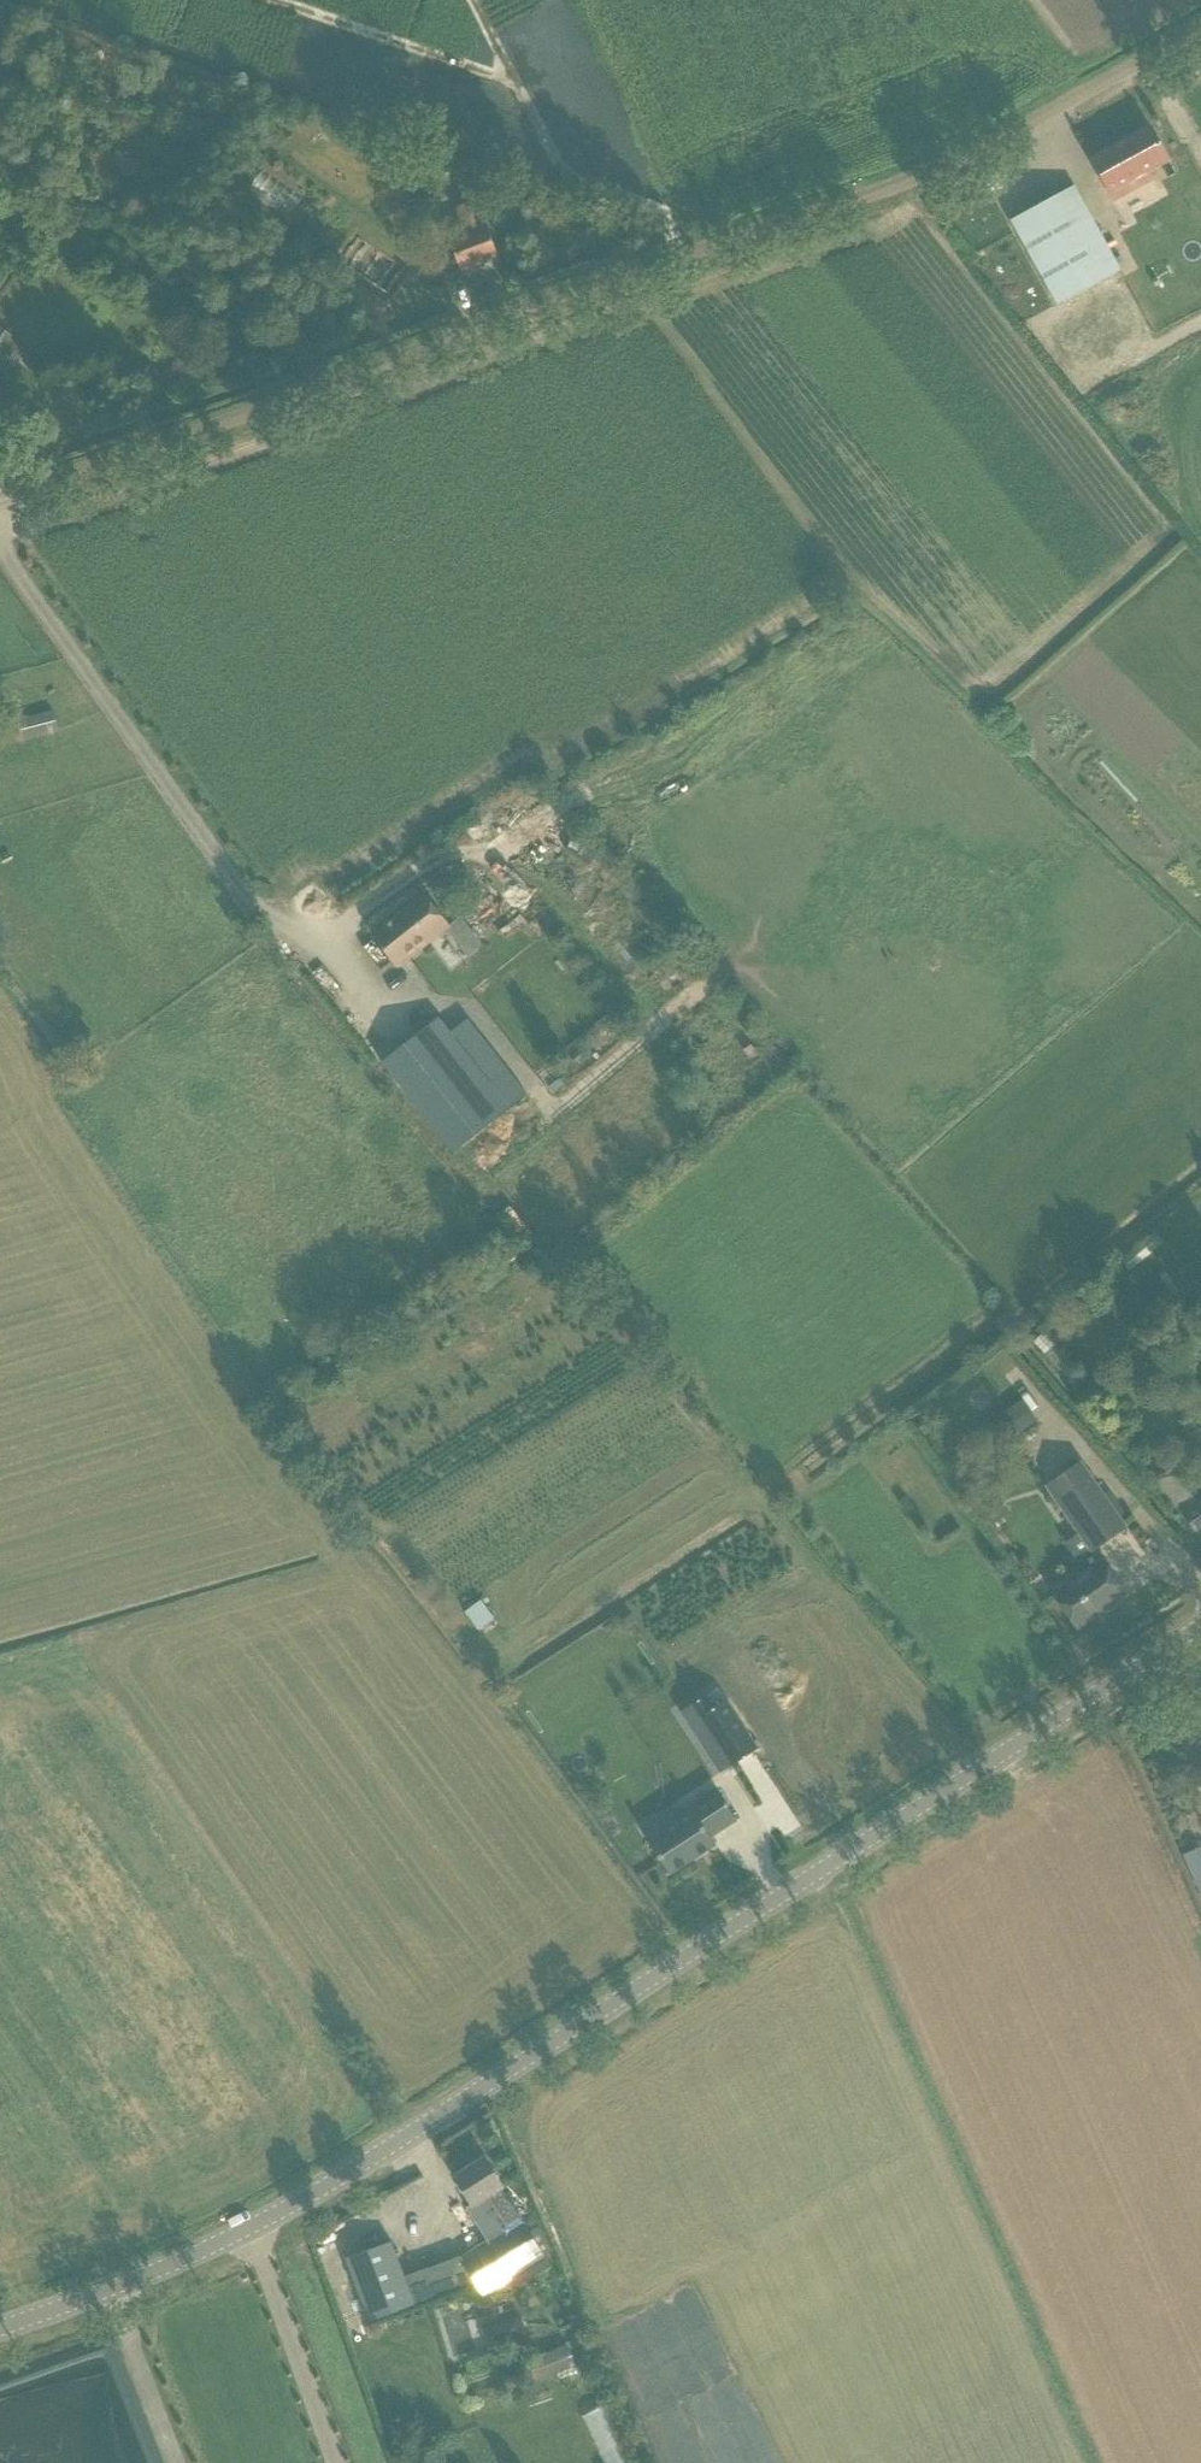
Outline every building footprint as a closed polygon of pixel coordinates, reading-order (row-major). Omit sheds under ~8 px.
[(1092,159),(1104,180),(1115,200),(1153,179),(1149,171),(1169,160),(1162,147),(1150,127),(1092,159)] [(1012,220),(1023,241),(1058,304),(1121,270),(1075,185),(1012,220)] [(498,258),(490,235),(484,219),(482,220),(474,199),(454,207),(463,232),(449,237),(453,249),(461,271),(498,258)] [(1002,275),(1030,260),(1021,242),(992,257),(1002,275)] [(0,327),(0,349),(11,335),(0,327)] [(16,719),(21,741),(59,731),(53,710),(16,719)] [(507,918),(517,890),(502,884),(491,912),(507,918)] [(449,925),(441,914),(426,895),(373,936),(388,955),(395,964),(428,938),(430,940),(449,925)] [(527,1094),(467,1018),(450,1031),(439,1017),(381,1062),(453,1153),(527,1094)] [(1042,1346),(1080,1388),(1092,1377),(1055,1335),(1042,1346)] [(1020,1400),(995,1417),(1012,1440),(1036,1422),(1020,1400)] [(1080,1460),(1047,1483),(1092,1548),(1125,1526),(1080,1460)] [(1151,1484),(1197,1534),(1200,1531),(1200,1495),(1195,1499),(1170,1470),(1151,1484)] [(994,1500),(980,1509),(990,1524),(1004,1515),(994,1500)] [(1054,1593),(1064,1607),(1077,1627),(1104,1608),(1104,1607),(1117,1598),(1118,1599),(1125,1594),(1111,1574),(1101,1560),(1054,1593)] [(491,1603),(473,1616),(491,1639),(508,1626),(491,1603)] [(698,1697),(684,1706),(693,1719),(696,1718),(714,1746),(701,1755),(713,1772),(723,1765),(724,1767),(750,1749),(719,1701),(706,1709),(698,1697)] [(675,1822),(648,1840),(669,1873),(715,1843),(711,1836),(736,1820),(716,1788),(671,1817),(675,1822)] [(461,2255),(405,2276),(415,2304),(476,2281),(485,2294),(544,2256),(537,2245),(501,2188),(504,2186),(497,2176),(485,2156),(454,2175),(467,2195),(473,2205),(468,2208),(489,2242),(463,2258),(461,2255)] [(392,2240),(345,2258),(369,2321),(415,2304),(405,2276),(392,2240)] [(522,2314),(506,2320),(512,2338),(528,2333),(522,2314)] [(567,2344),(524,2361),(532,2381),(575,2364),(567,2344)] [(395,2456),(397,2462),(412,2462),(407,2451),(395,2456)]
